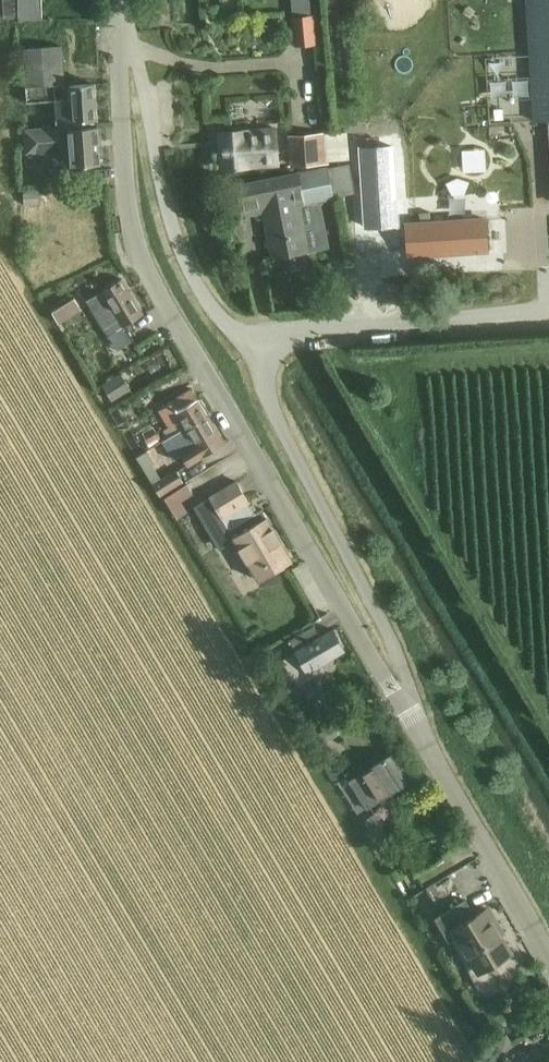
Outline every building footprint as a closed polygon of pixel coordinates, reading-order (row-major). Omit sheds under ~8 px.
[(4,19),(19,19),(18,0),(4,0),(4,19)] [(42,0),(18,0),(19,19),(19,20),(42,20),(42,0)] [(301,10),(313,10),(313,0),(300,0),(301,10)] [(535,121),(548,120),(548,0),(527,0),(535,121)] [(313,17),(310,17),(292,18),(294,46),(315,45),(313,17)] [(62,46),(22,49),(26,103),(66,100),(62,46)] [(94,84),(69,86),(70,100),(56,101),(57,123),(97,120),(94,84)] [(229,102),(229,123),(243,123),(242,102),(229,102)] [(71,167),(78,166),(100,165),(97,127),(68,129),(71,167)] [(44,129),(25,130),(26,153),(68,150),(67,128),(44,129)] [(280,167),(278,142),(278,130),(242,132),(221,133),(223,167),(245,165),(265,163),(265,168),(280,167)] [(293,166),(320,164),(317,135),(291,137),(293,166)] [(383,142),(367,144),(369,160),(385,159),(383,142)] [(242,214),(263,210),(273,258),(306,252),(296,204),(334,197),(334,196),(354,192),(348,164),(328,168),(328,167),(236,185),(242,214)] [(37,190),(23,191),(24,205),(38,204),(37,190)] [(485,219),(407,224),(409,259),(487,254),(485,219)] [(142,315),(122,281),(102,292),(102,291),(87,300),(101,324),(108,336),(142,315)] [(77,297),(66,304),(70,311),(81,305),(77,297)] [(102,386),(111,400),(129,388),(121,374),(102,386)] [(170,438),(207,416),(191,389),(170,401),(172,403),(160,410),(170,427),(166,430),(170,437),(170,438)] [(181,455),(188,466),(205,455),(223,444),(207,416),(170,438),(170,437),(162,441),(173,460),(181,455)] [(160,445),(154,435),(143,441),(149,451),(160,445)] [(148,451),(137,458),(144,470),(153,465),(155,463),(148,451)] [(153,484),(161,496),(183,482),(175,470),(153,484)] [(259,580),(273,572),(292,561),(262,509),(255,513),(236,481),(217,492),(210,496),(223,519),(210,526),(216,536),(228,528),(259,580)] [(192,493),(186,483),(162,498),(176,520),(187,513),(180,501),(192,493)] [(316,666),(325,660),(344,650),(333,630),(320,636),(314,625),(305,630),(297,635),(289,639),(296,651),(282,659),(298,687),(320,674),(316,666)] [(323,743),(338,735),(333,726),(318,734),(323,743)] [(367,808),(393,791),(411,779),(395,752),(376,764),(350,781),(367,808)] [(372,833),(384,825),(376,813),(364,821),(372,833)] [(478,972),(493,964),(511,953),(485,909),(474,916),(465,900),(436,917),(448,940),(456,935),(478,972)]
